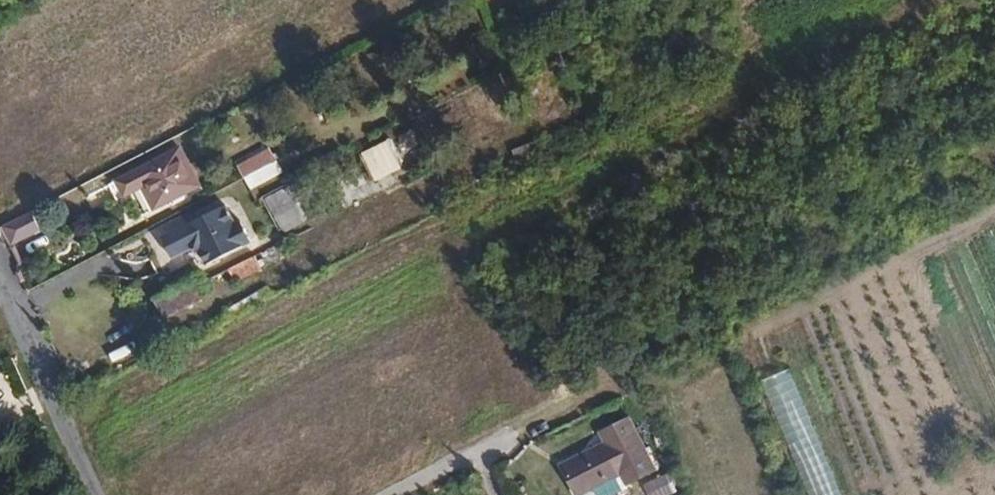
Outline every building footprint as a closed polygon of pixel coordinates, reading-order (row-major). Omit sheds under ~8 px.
[(389,139),(361,151),(374,180),(402,168),(389,139)] [(270,147),(238,164),(251,190),(284,173),(270,147)] [(178,149),(137,170),(145,185),(157,207),(198,185),(178,149)] [(123,196),(145,185),(137,170),(115,181),(123,196)] [(282,233),(310,220),(292,183),(264,196),(282,233)] [(188,256),(190,259),(195,269),(240,246),(230,226),(222,230),(211,210),(148,244),(158,263),(176,253),(188,256)] [(3,226),(12,244),(39,229),(30,212),(3,226)] [(265,277),(256,256),(230,268),(240,288),(265,277)] [(763,381),(810,494),(843,494),(789,370),(763,381)] [(561,465),(560,466),(574,494),(578,494),(618,475),(623,487),(653,472),(628,420),(598,435),(603,445),(561,465)] [(641,491),(643,494),(674,494),(675,494),(669,480),(641,491)]
